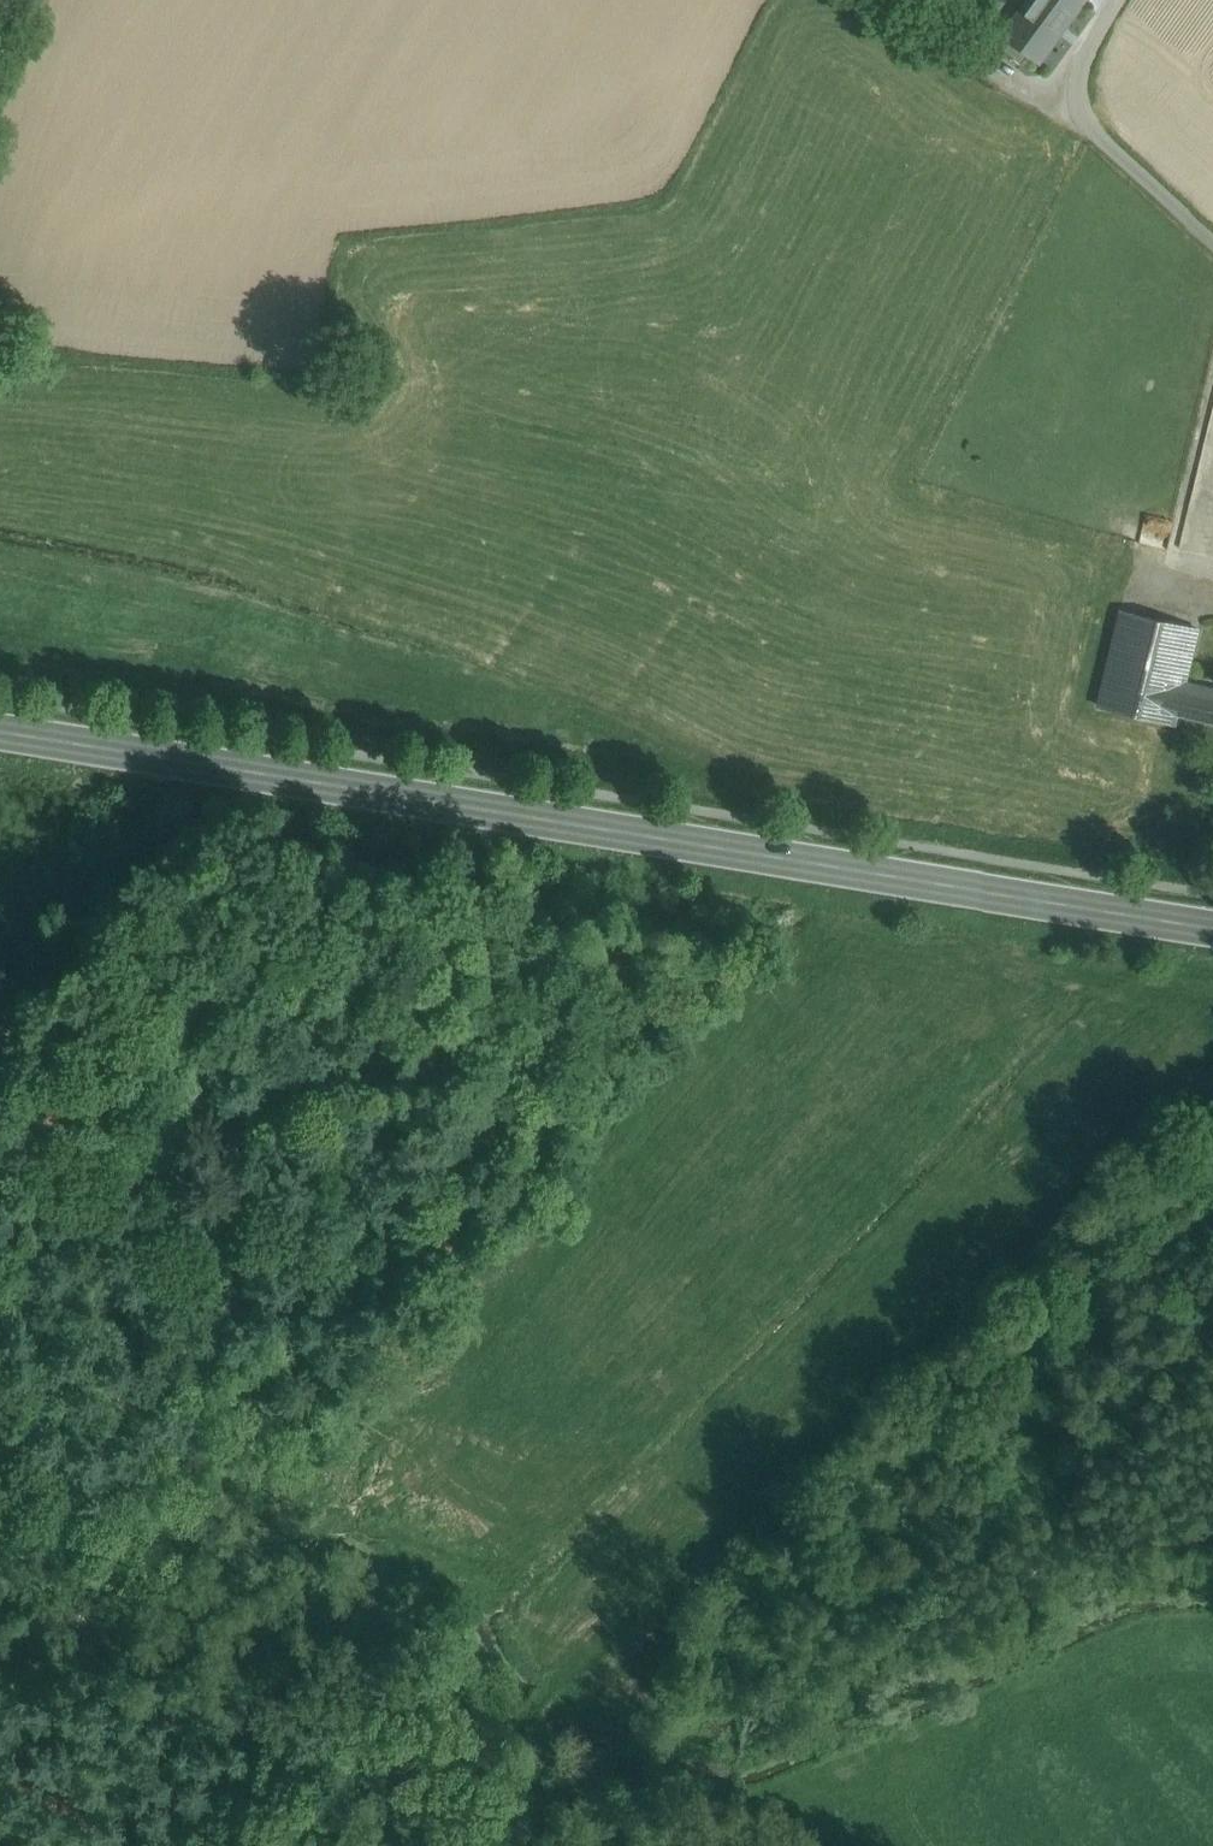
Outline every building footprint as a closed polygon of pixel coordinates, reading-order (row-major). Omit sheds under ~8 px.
[(1003,35),(1037,60),(1082,0),(1029,0),(1003,35)] [(1187,680),(1199,629),(1123,610),(1100,704),(1176,723),(1178,714),(1212,722),(1212,687),(1187,680)]
